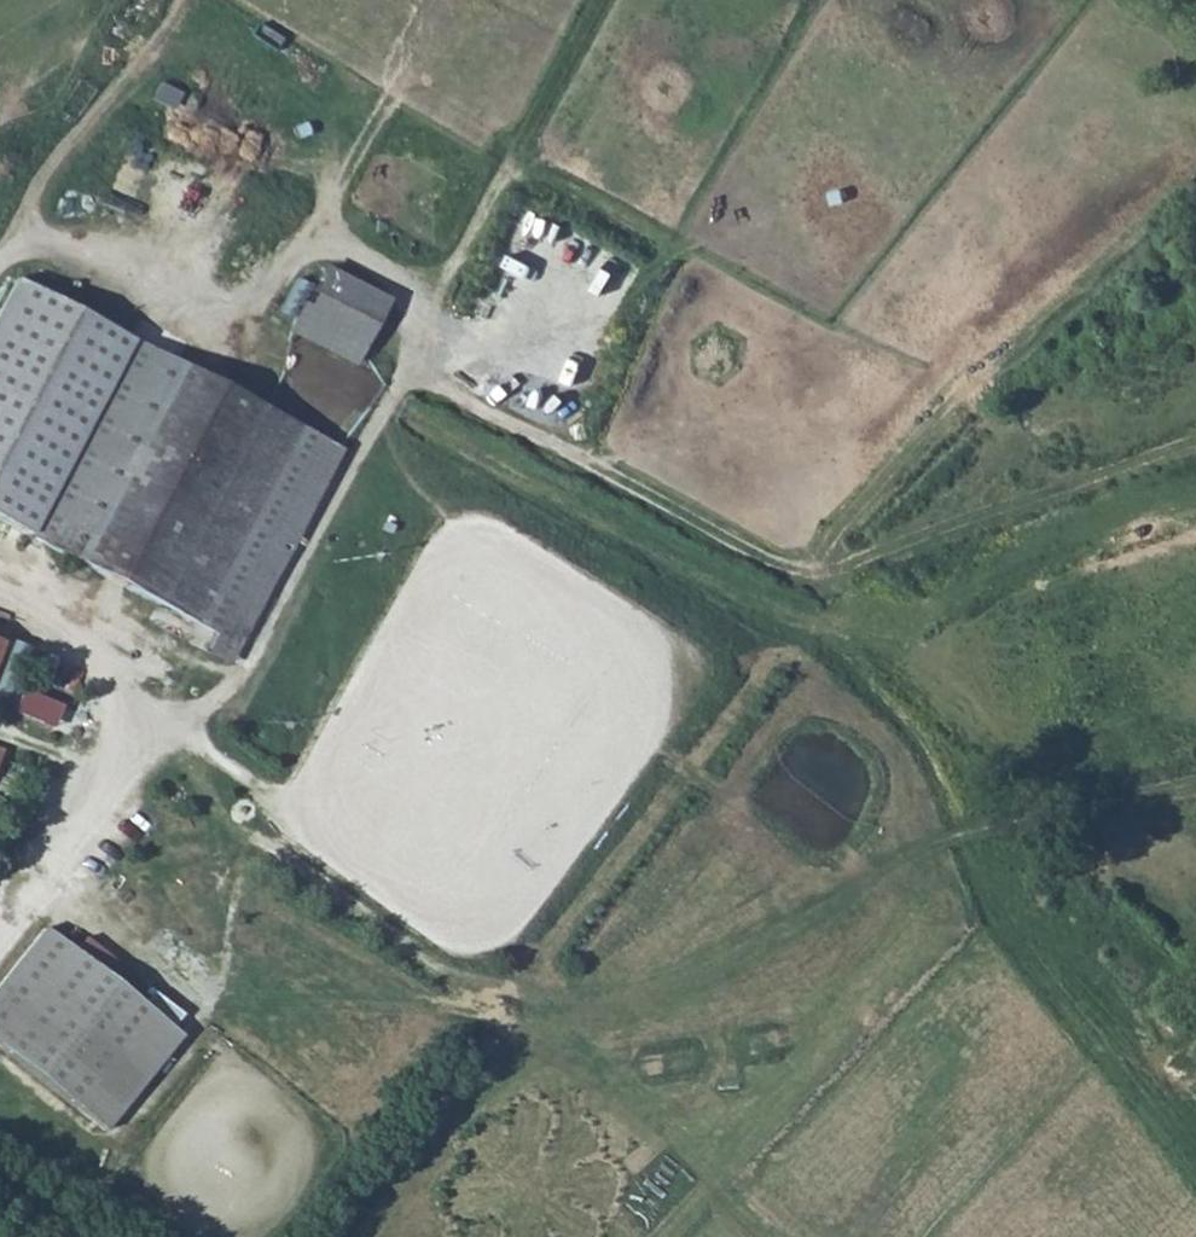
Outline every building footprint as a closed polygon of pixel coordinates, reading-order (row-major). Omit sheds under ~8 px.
[(321,267),(286,333),(352,369),(388,303),(321,267)] [(0,307),(0,522),(215,634),(316,439),(14,280),(0,307)] [(0,743),(0,766),(8,746),(0,743)] [(0,993),(0,1047),(107,1129),(180,1036),(47,933),(0,993)]
